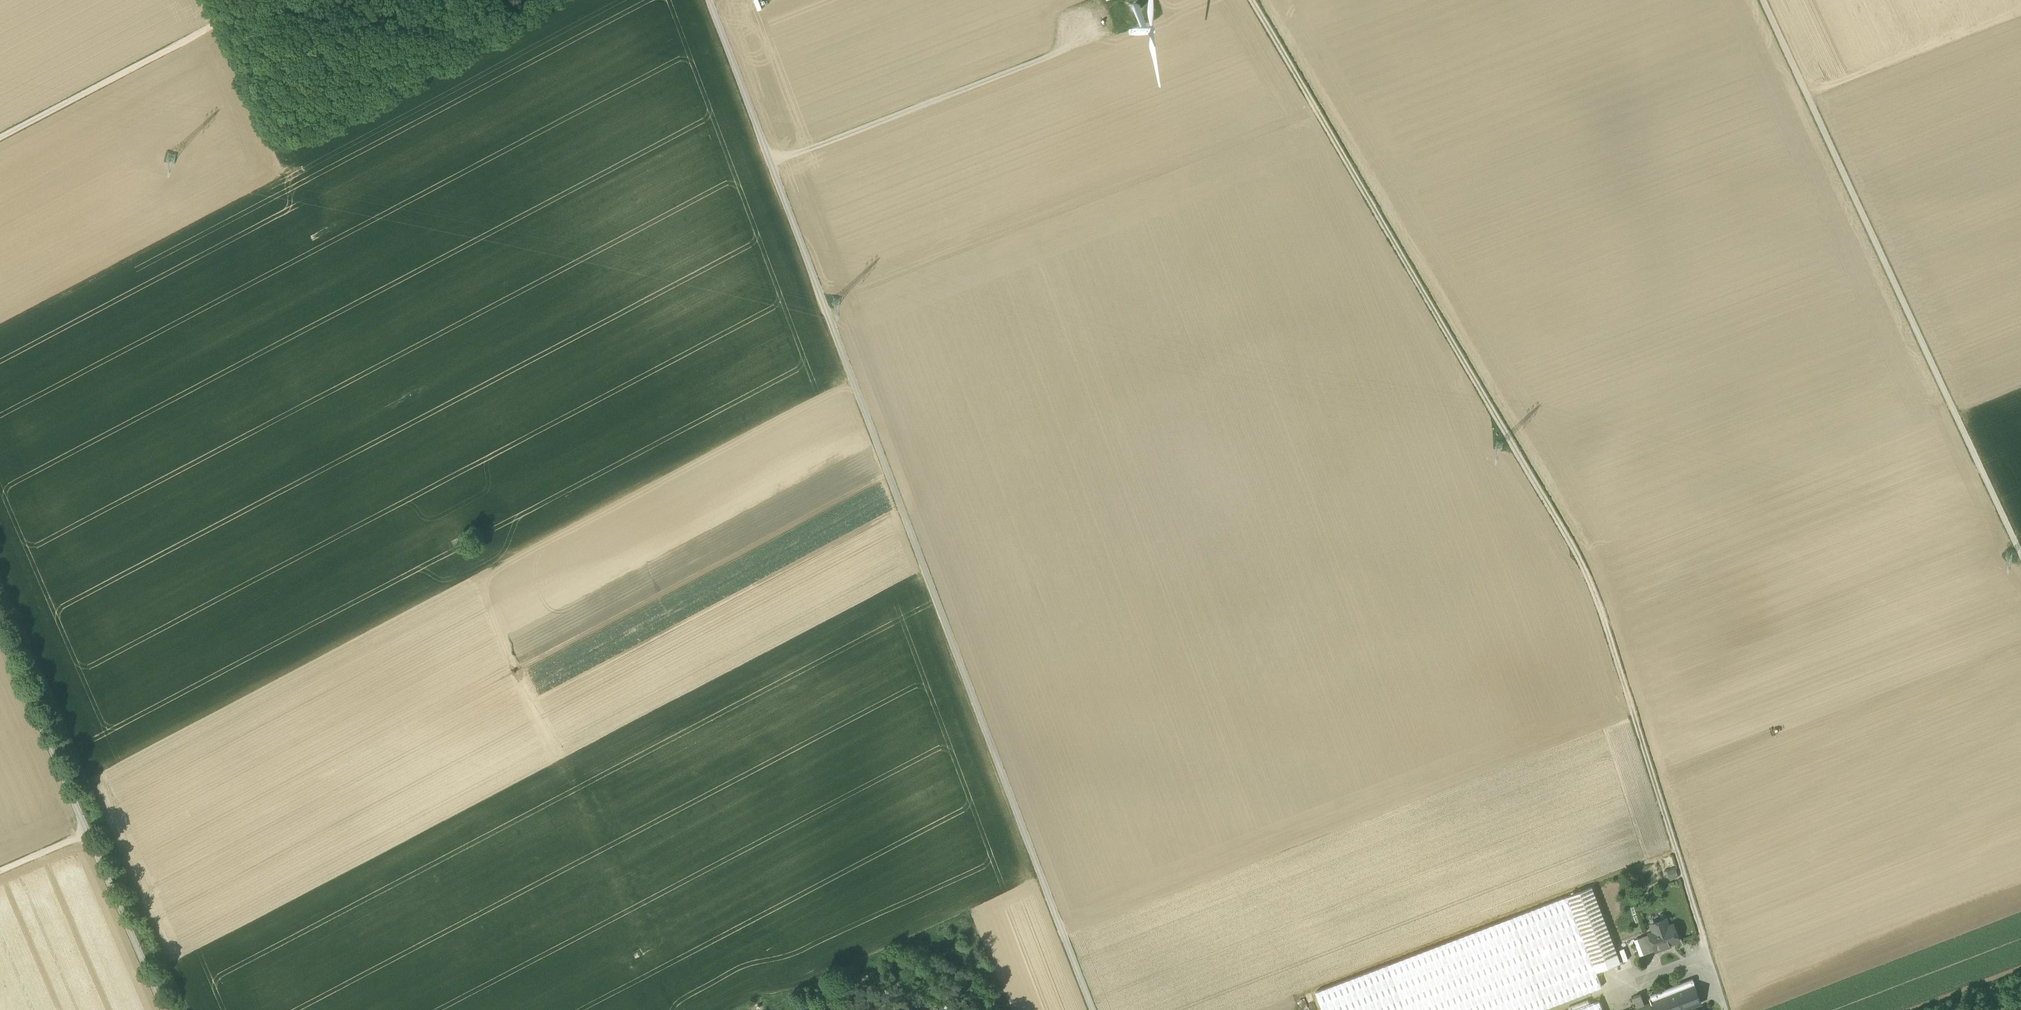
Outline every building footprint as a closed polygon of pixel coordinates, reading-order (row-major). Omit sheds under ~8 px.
[(1671,878),(1680,875),(1676,866),(1668,869),(1671,878)] [(1568,896),(1596,972),(1621,962),(1592,887),(1568,896)] [(1602,987),(1568,896),(1316,992),(1323,1009),(1540,1009),(1602,987)] [(1656,950),(1656,951),(1666,947),(1666,945),(1679,940),(1673,924),(1669,926),(1666,920),(1652,925),(1654,932),(1649,933),(1650,934),(1656,950)] [(1638,939),(1644,954),(1656,950),(1650,934),(1638,939)] [(1641,955),(1644,954),(1638,939),(1635,940),(1641,955)] [(1650,994),(1653,1001),(1695,985),(1692,978),(1650,994)] [(1678,992),(1684,1009),(1701,1003),(1695,986),(1678,992)] [(1650,1003),(1653,1009),(1682,1009),(1684,1009),(1678,992),(1650,1003)] [(1599,1001),(1575,1009),(1603,1009),(1599,1001)]
